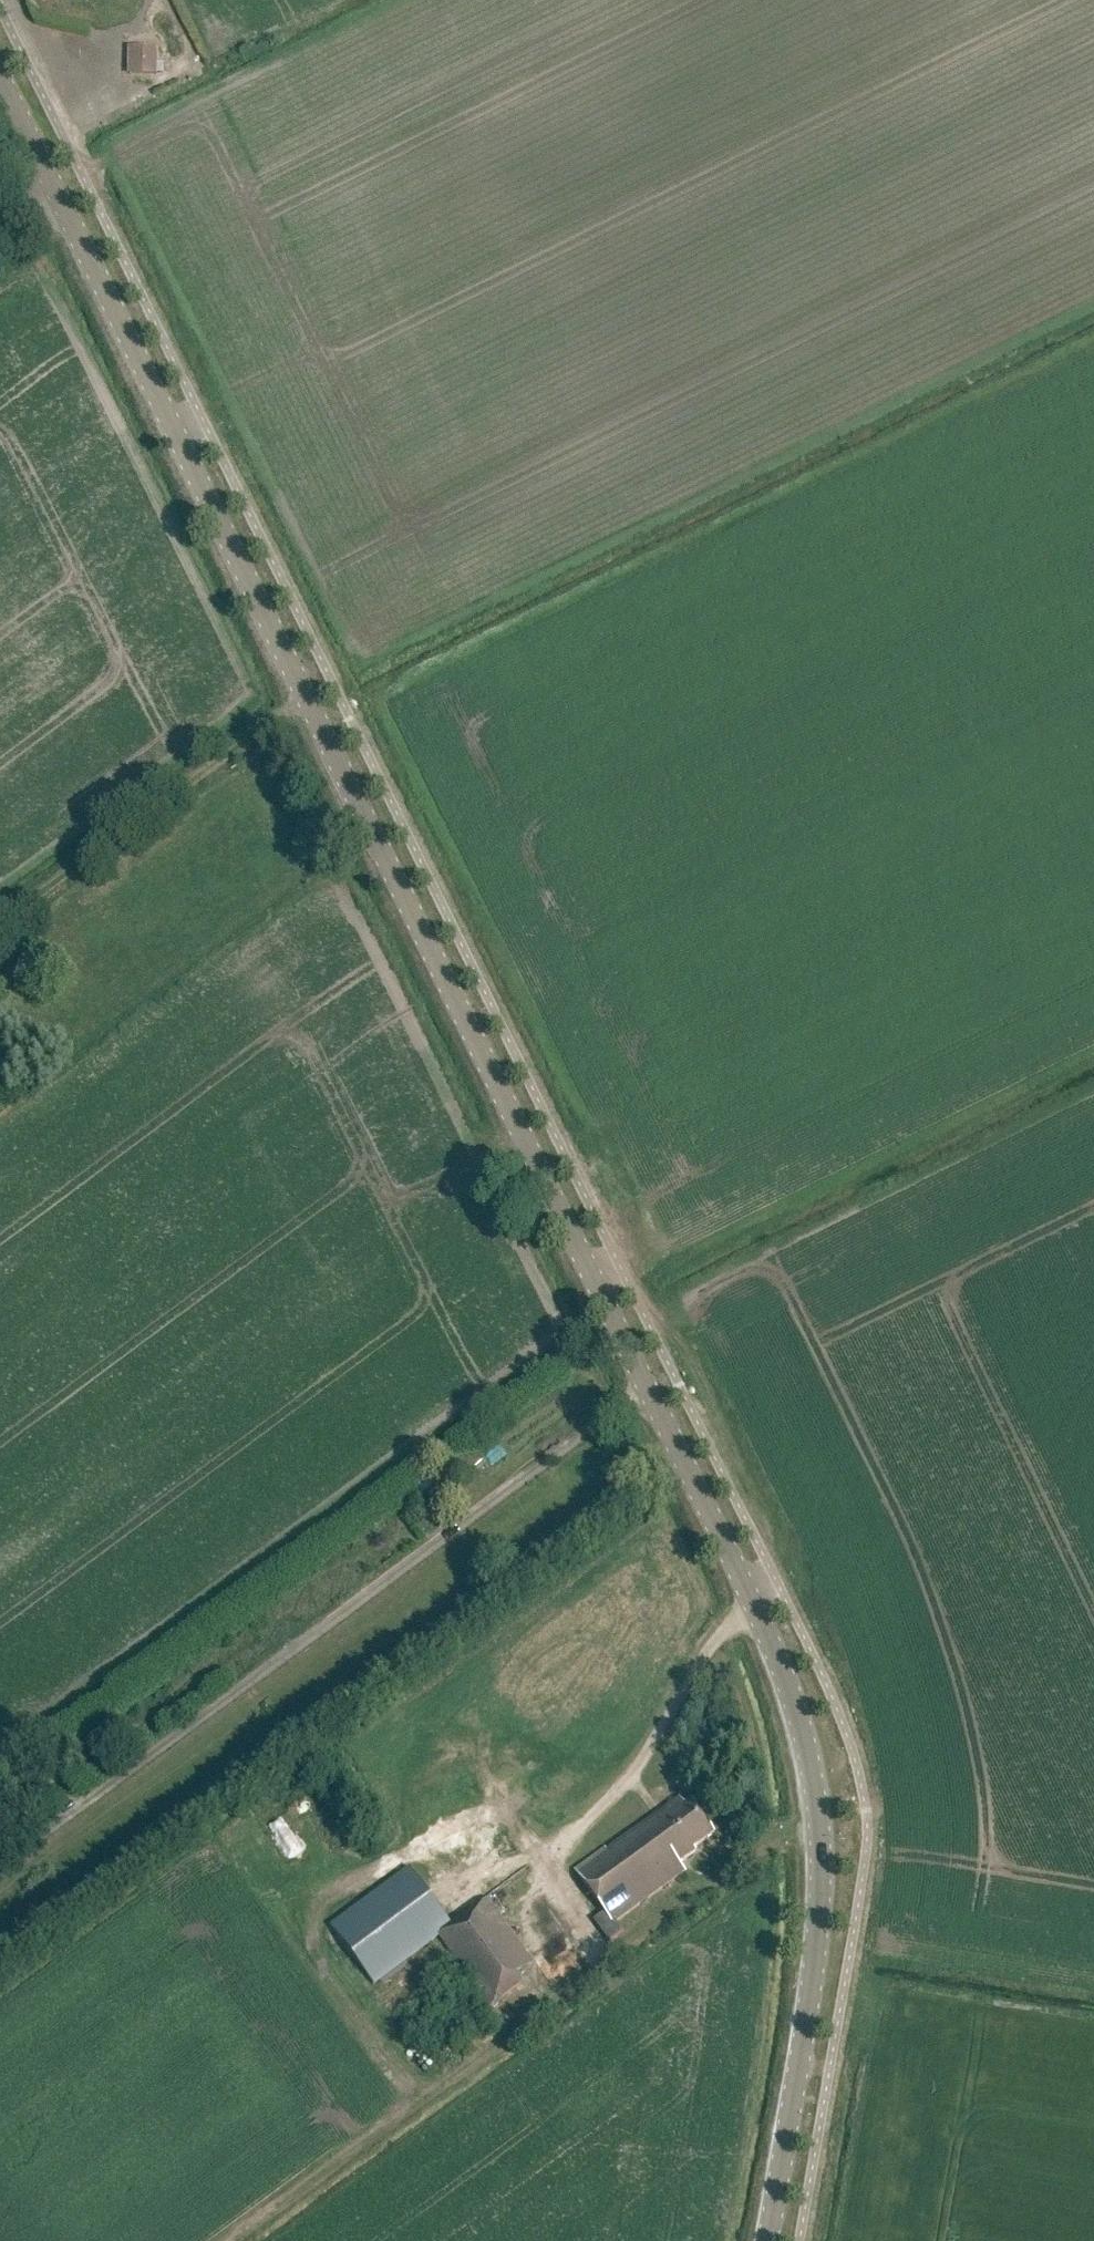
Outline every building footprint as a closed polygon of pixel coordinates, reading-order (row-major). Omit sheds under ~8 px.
[(161,49),(131,48),(131,78),(161,79),(161,49)] [(695,1848),(714,1835),(692,1803),(686,1806),(681,1799),(607,1850),(605,1848),(574,1870),(604,1914),(593,1921),(610,1945),(625,1934),(617,1922),(687,1874),(681,1865),(698,1853),(695,1848)] [(282,1816),(266,1827),(280,1848),(296,1837),(282,1816)] [(330,1926),(374,1988),(443,1939),(492,2007),(523,1986),(518,1977),(536,1965),(489,1900),(452,1927),(411,1869),(330,1926)]
